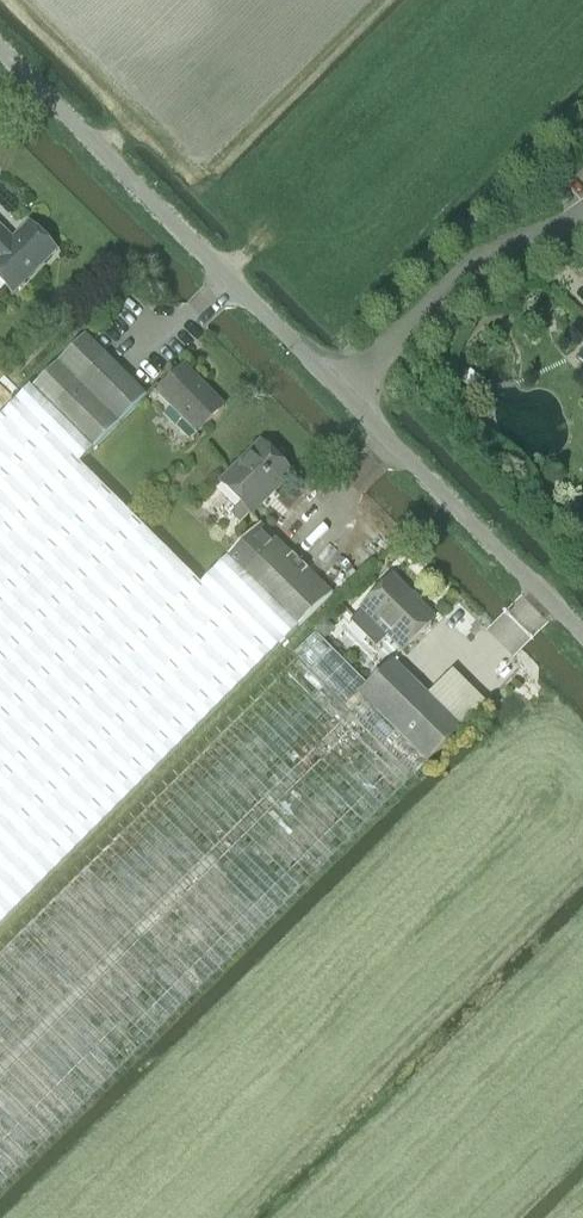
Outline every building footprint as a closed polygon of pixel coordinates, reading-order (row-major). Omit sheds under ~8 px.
[(13,295),(56,252),(28,223),(12,239),(0,227),(0,282),(13,295)] [(85,337),(31,389),(88,448),(91,451),(145,398),(85,337)] [(196,435),(224,408),(184,367),(157,394),(196,435)] [(85,841),(279,646),(297,629),(273,604),(226,558),(209,575),(200,585),(76,460),(88,448),(31,389),(27,386),(0,413),(0,927),(85,841)] [(251,514),(291,475),(277,461),(277,455),(270,448),(264,448),(261,444),(221,484),(241,504),(230,515),(240,525),(251,514)] [(259,525),(226,558),(273,604),(297,629),(324,601),(331,594),(259,525)] [(361,610),(362,610),(350,622),(377,649),(388,637),(403,651),(420,634),(424,634),(431,627),(431,622),(434,619),(392,578),(389,581),(385,581),(378,589),(378,593),(361,610)] [(359,695),(368,686),(317,635),(296,658),(298,660),(102,854),(0,956),(0,1188),(76,1112),(141,1047),(348,842),(412,776),(427,764),(359,695)] [(427,764),(460,730),(427,697),(392,662),(368,686),(359,695),(427,764)] [(452,672),(427,697),(460,730),(485,705),(452,672)]
